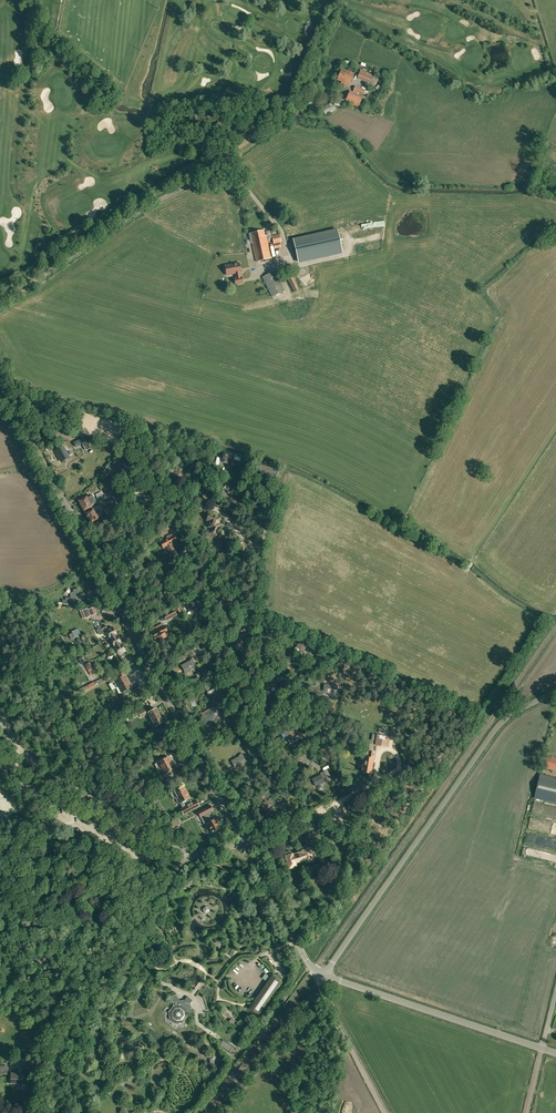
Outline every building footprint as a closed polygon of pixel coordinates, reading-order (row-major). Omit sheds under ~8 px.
[(342,68),(337,81),(349,86),(355,73),(342,68)] [(357,78),(368,82),(366,84),(371,87),(373,89),(378,80),(373,76),(370,78),(372,74),(361,70),(357,78)] [(352,104),(359,107),(360,107),(360,106),(359,106),(364,96),(366,97),(368,92),(366,91),(366,90),(355,86),(353,92),(350,91),(345,102),(345,103),(352,106),(352,104)] [(338,97),(335,104),(342,107),(345,100),(338,97)] [(321,108),(325,115),(336,110),(332,102),(321,108)] [(227,123),(229,128),(239,123),(236,118),(227,123)] [(213,126),(225,141),(226,142),(231,150),(237,146),(232,139),(219,122),(213,126)] [(338,229),(294,239),(299,261),(307,259),(342,252),(338,229)] [(265,236),(264,230),(249,233),(251,243),(252,243),(257,262),(271,258),(266,235),(265,236)] [(272,235),(275,249),(281,248),(280,243),(281,242),(279,234),(272,235)] [(224,270),(224,271),(224,272),(225,272),(225,273),(226,273),(226,275),(235,274),(236,277),(234,278),(235,285),(243,283),(242,276),(241,277),(240,273),(242,273),(239,262),(224,265),(225,268),(224,268),(224,269),(224,270)] [(263,277),(272,297),(284,291),(275,271),(263,277)] [(290,271),(284,274),(294,292),(299,289),(290,271)] [(84,437),(74,442),(76,446),(82,443),(86,449),(90,447),(87,440),(86,441),(84,437)] [(69,457),(63,446),(55,451),(61,462),(69,457)] [(224,452),(222,461),(230,463),(233,464),(234,460),(239,461),(240,458),(235,457),(235,455),(232,454),(224,452)] [(121,470),(122,472),(128,468),(122,459),(118,462),(114,457),(110,463),(114,470),(117,468),(119,471),(121,470)] [(194,465),(197,466),(196,467),(200,469),(202,461),(196,458),(194,465)] [(256,470),(257,470),(257,469),(274,474),(275,469),(258,464),(256,470)] [(176,470),(173,476),(173,477),(180,480),(183,473),(184,473),(186,468),(178,465),(176,470)] [(173,476),(176,470),(170,468),(169,469),(168,468),(166,473),(173,476)] [(31,479),(36,476),(35,474),(37,473),(35,469),(33,470),(28,473),(31,479)] [(111,470),(108,472),(115,481),(117,480),(111,470)] [(113,497),(121,493),(117,487),(109,491),(113,497)] [(135,494),(134,494),(133,504),(145,505),(145,495),(143,495),(143,493),(144,493),(145,489),(134,488),(134,492),(135,492),(135,494)] [(121,493),(113,497),(117,504),(124,500),(121,493)] [(79,500),(81,505),(95,499),(93,495),(92,496),(87,498),(86,496),(79,500)] [(200,501),(198,505),(206,509),(210,501),(205,497),(202,501),(200,501)] [(91,505),(95,503),(96,502),(95,499),(81,505),(84,511),(92,507),(91,505)] [(120,510),(117,504),(112,506),(104,510),(108,516),(115,512),(120,510)] [(101,508),(100,509),(99,508),(94,511),(93,509),(85,513),(88,518),(101,511),(103,510),(101,508)] [(101,511),(88,518),(91,523),(99,519),(97,517),(102,514),(101,511)] [(208,514),(206,520),(209,521),(210,522),(209,527),(212,528),(211,532),(216,534),(220,525),(218,524),(219,521),(220,518),(216,517),(211,515),(208,514)] [(176,522),(174,523),(171,524),(172,527),(174,531),(180,528),(178,524),(177,524),(176,522)] [(163,547),(167,546),(171,554),(175,552),(171,543),(177,540),(173,533),(167,537),(168,539),(161,542),(163,547)] [(112,537),(107,540),(109,544),(114,542),(115,543),(116,542),(116,544),(120,541),(118,537),(117,538),(116,536),(113,538),(114,539),(113,539),(112,537)] [(76,597),(80,596),(78,588),(73,590),(73,592),(70,593),(71,597),(69,597),(70,603),(71,602),(71,604),(78,602),(76,597)] [(193,601),(187,606),(190,611),(191,610),(193,609),(195,612),(196,615),(197,615),(202,612),(202,611),(200,608),(199,609),(193,601)] [(80,611),(83,619),(98,613),(95,607),(88,609),(88,608),(83,610),(80,611)] [(165,614),(168,620),(177,615),(174,609),(165,614)] [(160,636),(162,639),(169,635),(164,625),(159,628),(158,626),(150,630),(155,639),(160,636)] [(106,626),(101,629),(103,633),(107,631),(111,639),(117,635),(113,627),(108,629),(106,626)] [(72,631),(73,633),(69,635),(71,639),(80,635),(78,629),(72,631)] [(121,643),(117,635),(111,639),(115,647),(121,643)] [(244,637),(234,637),(234,648),(240,649),(240,641),(244,641),(244,642),(247,643),(247,636),(244,636),(244,637)] [(301,639),(298,645),(296,648),(299,649),(297,652),(304,655),(305,652),(304,651),(308,643),(301,639)] [(115,647),(111,648),(114,654),(118,653),(119,655),(121,659),(123,657),(122,654),(125,652),(121,643),(115,647)] [(190,661),(181,666),(185,673),(191,670),(189,666),(192,665),(192,666),(195,664),(192,658),(189,660),(190,661)] [(112,690),(118,687),(124,684),(125,687),(127,685),(126,683),(129,682),(125,675),(123,670),(116,674),(119,679),(109,684),(112,690)] [(0,685),(0,686),(1,690),(12,687),(10,682),(0,685)] [(124,684),(118,687),(121,692),(121,693),(123,696),(126,694),(129,699),(131,700),(137,697),(134,690),(133,690),(131,687),(129,682),(126,683),(127,685),(125,687),(124,684)] [(271,691),(272,682),(262,682),(262,690),(271,691)] [(324,683),(322,694),(327,694),(328,689),(337,690),(338,685),(324,683)] [(84,693),(92,689),(89,684),(81,688),(84,693)] [(134,689),(134,690),(137,697),(137,698),(145,695),(141,686),(134,689)] [(217,720),(216,717),(214,714),(216,712),(217,713),(220,711),(217,705),(214,707),(214,708),(206,713),(202,715),(205,723),(210,720),(211,723),(217,720)] [(134,717),(139,714),(141,717),(147,714),(143,708),(138,711),(137,708),(131,712),(134,717)] [(156,708),(148,713),(155,725),(152,726),(155,732),(162,728),(161,726),(160,724),(163,722),(156,708)] [(287,738),(290,743),(294,742),(292,739),(296,737),(291,729),(284,732),(287,738)] [(377,735),(377,736),(375,745),(387,747),(388,737),(377,735)] [(368,754),(364,753),(362,772),(371,773),(373,758),(374,752),(369,751),(368,754)] [(239,755),(239,756),(231,761),(235,768),(241,765),(239,762),(241,760),(242,761),(245,759),(242,753),(239,755)] [(542,767),(555,771),(555,758),(545,755),(542,767)] [(159,770),(162,768),(165,773),(163,773),(165,777),(175,772),(173,769),(174,769),(168,757),(156,764),(159,770)] [(185,776),(184,774),(182,770),(181,768),(176,771),(179,777),(180,779),(185,776)] [(320,780),(322,778),(321,775),(312,779),(316,786),(321,783),(320,780)] [(535,797),(555,802),(555,779),(540,775),(535,797)] [(173,799),(175,798),(177,797),(183,807),(181,808),(184,814),(199,806),(196,800),(191,803),(191,801),(189,798),(183,786),(171,793),(173,799)] [(261,805),(264,812),(276,805),(273,798),(261,805)] [(211,805),(198,812),(201,816),(204,815),(205,817),(208,823),(205,824),(208,829),(210,828),(212,832),(220,828),(215,819),(214,819),(210,812),(214,810),(211,805)] [(321,818),(316,820),(314,820),(317,829),(324,827),(321,818)] [(261,850),(264,856),(273,851),(270,845),(261,850)] [(303,851),(297,852),(300,861),(306,859),(307,863),(312,861),(308,846),(302,848),(303,851)] [(294,863),(300,861),(297,852),(291,854),(291,852),(285,854),(290,868),(295,867),(294,863)] [(253,1008),(260,1013),(281,983),(272,976),(255,999),(257,1001),(253,1008)] [(187,997),(184,1001),(179,1002),(178,997),(176,995),(170,996),(171,1003),(173,1002),(173,1007),(169,1013),(170,1021),(176,1025),(183,1024),(188,1018),(187,1014),(192,1014),(190,1005),(193,1002),(187,997)] [(11,1083),(21,1083),(26,1083),(26,1074),(16,1074),(16,1072),(11,1072),(11,1083)]
